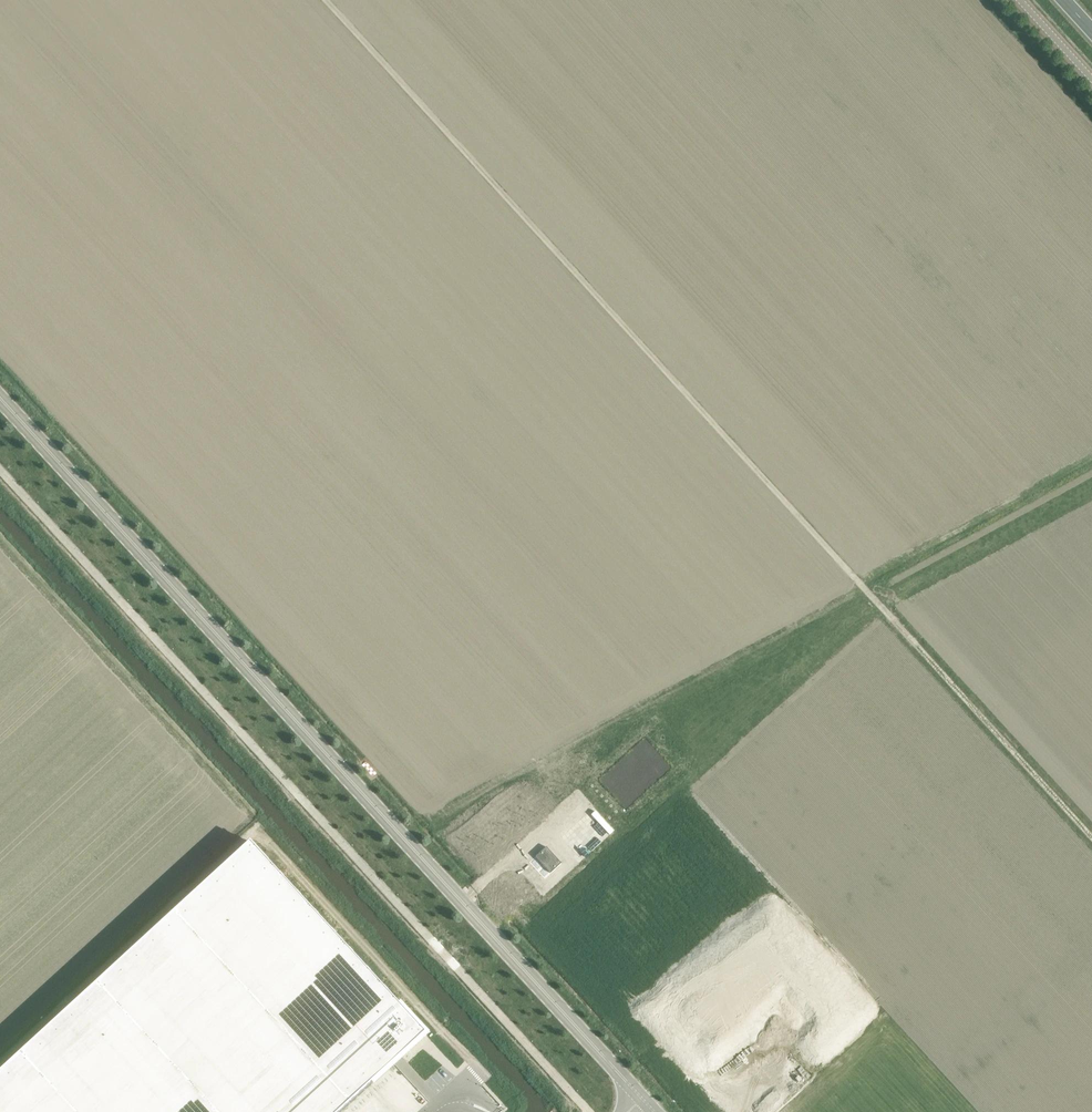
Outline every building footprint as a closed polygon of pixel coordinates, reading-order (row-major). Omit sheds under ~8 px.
[(426,1033),(250,842),(0,1072),(0,1111),(340,1111),(426,1033)] [(546,847),(535,857),(551,874),(561,864),(546,847)]
